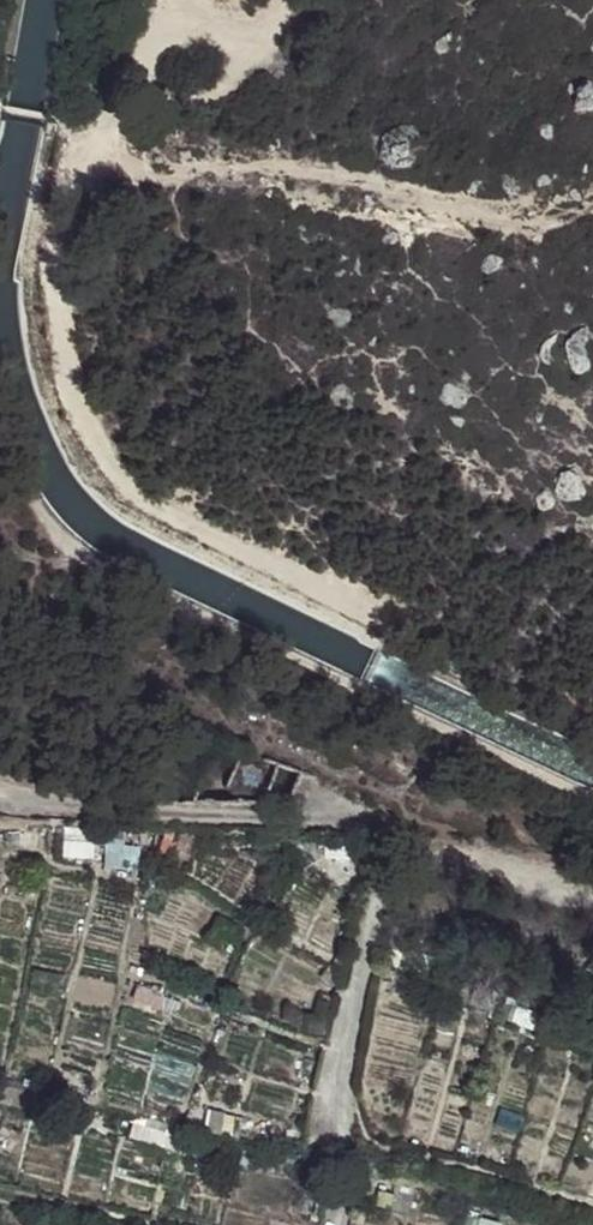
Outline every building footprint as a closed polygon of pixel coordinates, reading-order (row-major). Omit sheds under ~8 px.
[(288,802),(289,795),(297,774),(298,768),(209,739),(203,758),(180,749),(164,802),(288,802)] [(5,850),(32,851),(31,836),(4,836),(5,850)] [(104,867),(123,867),(124,836),(107,837),(102,861),(105,862),(104,867)] [(158,864),(173,866),(176,848),(164,846),(158,864)] [(391,963),(395,949),(379,945),(376,959),(391,963)] [(450,994),(454,979),(439,975),(435,990),(450,994)] [(134,1006),(148,1009),(155,985),(141,982),(134,1006)] [(506,1020),(509,1006),(495,1002),(492,1016),(506,1020)] [(555,1043),(560,1027),(546,1023),(541,1038),(555,1043)] [(244,1133),(244,1124),(237,1123),(236,1119),(228,1121),(224,1117),(203,1117),(203,1130),(228,1131),(244,1133)] [(127,1140),(150,1149),(156,1133),(133,1127),(127,1140)] [(239,1152),(237,1166),(245,1167),(245,1170),(257,1172),(257,1158),(239,1152)] [(474,1218),(459,1214),(456,1224),(472,1224),(474,1218)]
